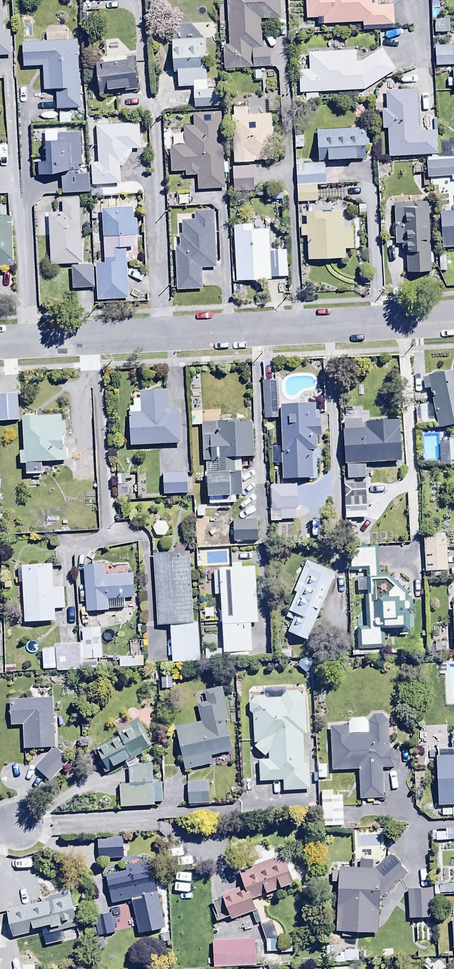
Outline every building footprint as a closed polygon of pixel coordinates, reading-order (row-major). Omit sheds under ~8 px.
[(12,57),(11,31),(2,32),(1,0),(0,0),(0,58),(12,57)] [(229,46),(224,47),(224,70),(270,69),(269,51),(262,51),(262,20),(279,19),(279,0),(228,0),(229,46)] [(307,20),(322,20),(322,27),(362,25),(362,27),(393,26),(392,6),(377,6),(376,0),(306,0),(307,20)] [(437,22),(437,34),(449,34),(449,22),(437,22)] [(47,43),(22,43),(23,69),(43,68),(44,92),(56,92),(57,110),(82,109),(81,85),(78,86),(77,42),(66,42),(66,34),(47,34),(47,43)] [(206,40),(172,41),(173,72),(177,72),(177,90),(193,89),(194,109),(219,108),(219,90),(207,91),(206,40)] [(435,48),(436,68),(453,67),(453,48),(435,48)] [(318,94),(364,92),(395,72),(382,50),(360,62),(356,62),(356,53),(308,55),(309,71),(298,71),(299,94),(305,94),(306,103),(318,102),(318,94)] [(96,66),(99,95),(138,91),(134,58),(103,62),(103,65),(96,66)] [(436,132),(420,133),(419,92),(400,93),(399,82),(385,82),(386,111),(382,111),(382,130),(386,130),(387,158),(437,157),(436,132)] [(278,97),(267,98),(269,114),(280,113),(278,97)] [(224,189),(221,114),(193,115),(193,127),(182,128),(183,147),(169,148),(170,175),(185,174),(186,178),(197,177),(198,190),(224,189)] [(272,116),(231,118),(233,164),(274,163),(272,116)] [(48,125),(31,125),(33,188),(51,187),(48,125)] [(139,125),(96,127),(97,164),(91,164),(91,187),(120,186),(120,166),(131,151),(140,150),(139,125)] [(368,130),(317,131),(318,163),(365,162),(364,150),(368,149),(368,130)] [(453,143),(440,143),(440,158),(453,158),(453,143)] [(427,179),(453,177),(453,161),(426,163),(427,179)] [(324,165),(296,166),(297,204),(316,203),(316,186),(325,186),(324,165)] [(251,166),(232,167),(233,194),(253,193),(251,166)] [(62,214),(48,215),(50,266),(81,265),(78,201),(61,202),(62,214)] [(429,204),(395,205),(396,246),(406,246),(406,275),(430,274),(429,204)] [(131,210),(102,211),(104,265),(96,265),(97,301),(129,300),(127,254),(132,254),(132,249),(135,249),(134,237),(136,237),(136,221),(132,221),(131,210)] [(216,268),(214,212),(193,213),(193,221),(190,221),(190,214),(177,215),(177,224),(180,223),(181,235),(178,235),(178,250),(174,250),(176,292),(203,290),(202,269),(216,268)] [(342,213),(306,214),(307,226),(300,226),(300,238),(307,238),(307,262),(345,261),(345,251),(353,251),(353,230),(343,230),(342,213)] [(441,214),(442,250),(453,249),(453,214),(441,214)] [(14,268),(12,218),(0,218),(0,268),(14,268)] [(252,227),(234,228),(237,283),(270,281),(270,280),(283,279),(282,253),(269,254),(268,232),(252,233),(252,227)] [(93,267),(72,267),(72,290),(93,290),(93,267)] [(428,379),(438,430),(453,427),(453,373),(428,379)] [(129,408),(130,447),(180,446),(179,414),(171,414),(170,393),(139,394),(139,401),(133,401),(134,408),(129,408)] [(315,409),(280,409),(283,483),(313,481),(312,452),(316,452),(316,438),(321,438),(320,421),(315,421),(315,409)] [(219,413),(190,414),(191,428),(201,427),(203,465),(206,464),(207,501),(210,501),(210,505),(237,504),(235,461),(254,460),(252,427),(237,428),(237,425),(219,426),(219,413)] [(60,418),(21,420),(22,454),(20,454),(20,467),(26,467),(27,488),(43,487),(43,464),(65,463),(64,423),(61,423),(60,418)] [(363,425),(363,421),(343,421),(344,468),(349,468),(349,479),(366,479),(365,465),(401,464),(401,424),(363,425)] [(95,455),(74,455),(74,482),(95,482),(95,455)] [(186,474),(162,474),(162,496),(187,496),(186,474)] [(125,477),(117,477),(118,499),(129,498),(129,487),(125,487),(125,477)] [(297,488),(269,488),(269,511),(281,511),(281,521),(296,521),(297,488)] [(447,576),(446,535),(425,535),(426,574),(431,573),(431,577),(447,576)] [(358,593),(369,594),(369,630),(356,630),(356,651),(384,651),(384,633),(412,633),(412,599),(386,579),(378,579),(377,549),(344,549),(344,571),(369,571),(369,581),(358,581),(358,593)] [(190,555),(153,557),(158,628),(169,627),(172,665),(200,664),(198,626),(194,626),(190,555)] [(308,644),(334,575),(303,563),(291,594),(296,596),(287,621),(292,623),(287,636),(308,644)] [(257,624),(254,569),(241,569),(241,564),(230,564),(230,571),(212,572),(213,598),(218,597),(222,651),(204,652),(205,664),(248,661),(248,654),(253,654),(251,625),(257,624)] [(54,567),(22,568),(23,625),(56,624),(55,611),(64,610),(63,590),(55,590),(54,567)] [(103,568),(83,569),(85,615),(110,613),(109,603),(133,602),(132,578),(104,579),(103,568)] [(56,650),(42,650),(42,671),(56,671),(56,673),(83,672),(83,661),(103,661),(102,631),(81,631),(81,647),(56,647),(56,650)] [(133,658),(120,658),(121,670),(134,669),(133,658)] [(230,722),(222,688),(202,693),(205,705),(195,707),(199,725),(175,731),(186,772),(214,765),(212,757),(231,753),(224,724),(230,722)] [(249,716),(252,716),(254,745),(257,744),(253,749),(264,759),(268,755),(268,762),(259,762),(260,789),(282,789),(282,792),(310,792),(310,766),(305,766),(304,738),(307,738),(306,700),(298,692),(287,692),(282,700),(267,701),(264,698),(255,699),(249,706),(249,716)] [(52,702),(10,702),(10,728),(24,728),(24,750),(52,750),(52,702)] [(348,731),(330,731),(330,772),(358,772),(358,801),(383,801),(383,769),(397,769),(397,752),(389,752),(389,717),(368,717),(368,736),(348,736),(348,731)] [(105,774),(149,747),(135,725),(92,753),(105,774)] [(439,759),(436,759),(438,807),(453,807),(453,743),(451,743),(451,752),(438,752),(439,759)] [(70,762),(55,749),(35,770),(50,783),(70,762)] [(120,787),(121,809),(154,808),(154,805),(162,804),(161,788),(152,788),(151,768),(129,769),(130,786),(120,787)] [(187,784),(187,804),(208,804),(208,784),(187,784)] [(332,792),(321,793),(323,828),(343,827),(342,798),(332,799),(332,792)] [(443,818),(453,818),(453,810),(453,811),(443,811),(443,818)] [(436,843),(453,841),(453,830),(446,830),(446,834),(435,835),(436,843)] [(98,839),(99,860),(123,860),(123,839),(98,839)] [(230,918),(231,921),(256,913),(251,900),(265,896),(266,898),(295,888),(285,856),(239,870),(245,888),(220,896),(222,900),(210,903),(216,922),(230,918)] [(375,870),(339,869),(339,873),(332,873),(332,885),(338,885),(337,913),(380,915),(380,902),(407,874),(392,856),(375,870)] [(126,874),(106,877),(111,906),(131,902),(137,935),(164,931),(152,863),(125,868),(126,874)] [(432,891),(407,892),(408,922),(433,921),(432,891)] [(41,904),(6,912),(13,940),(49,931),(50,934),(79,927),(71,892),(40,900),(41,904)] [(112,917),(94,919),(97,938),(115,935),(112,917)] [(359,917),(338,917),(338,932),(358,933),(359,917)] [(104,939),(94,940),(95,952),(105,951),(104,939)] [(256,941),(212,942),(213,968),(256,968),(256,941)] [(345,947),(326,947),(327,964),(358,963),(358,951),(345,952),(345,947)]
